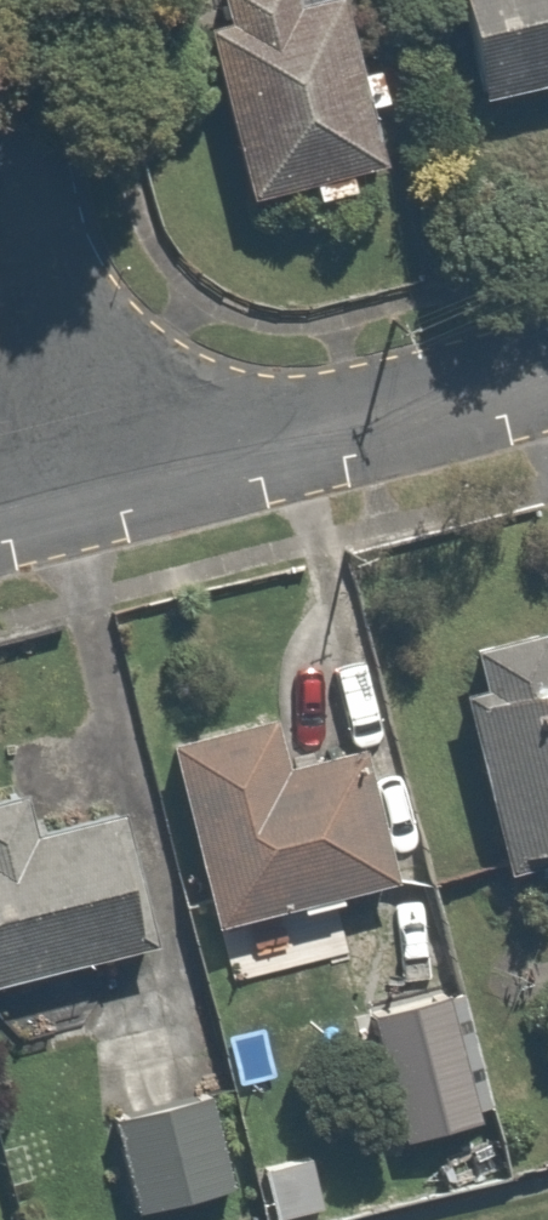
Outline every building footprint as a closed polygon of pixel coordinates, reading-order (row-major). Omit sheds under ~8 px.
[(386,62),(361,67),(346,0),(221,0),(226,22),(203,27),(242,201),(384,169),(371,110),(395,105),(386,62)] [(484,94),(547,79),(547,0),(463,0),(484,94)] [(479,651),(487,680),(457,688),(511,875),(547,864),(547,631),(479,651)] [(269,723),(169,750),(218,934),(408,884),(371,746),(282,770),(269,723)] [(158,954),(119,794),(49,811),(40,776),(0,786),(0,993),(158,954)] [(460,987),(391,1005),(418,1110),(487,1092),(460,987)] [(210,1086),(89,1126),(119,1218),(240,1178),(210,1086)] [(312,1131),(263,1146),(284,1218),(333,1203),(312,1131)]
